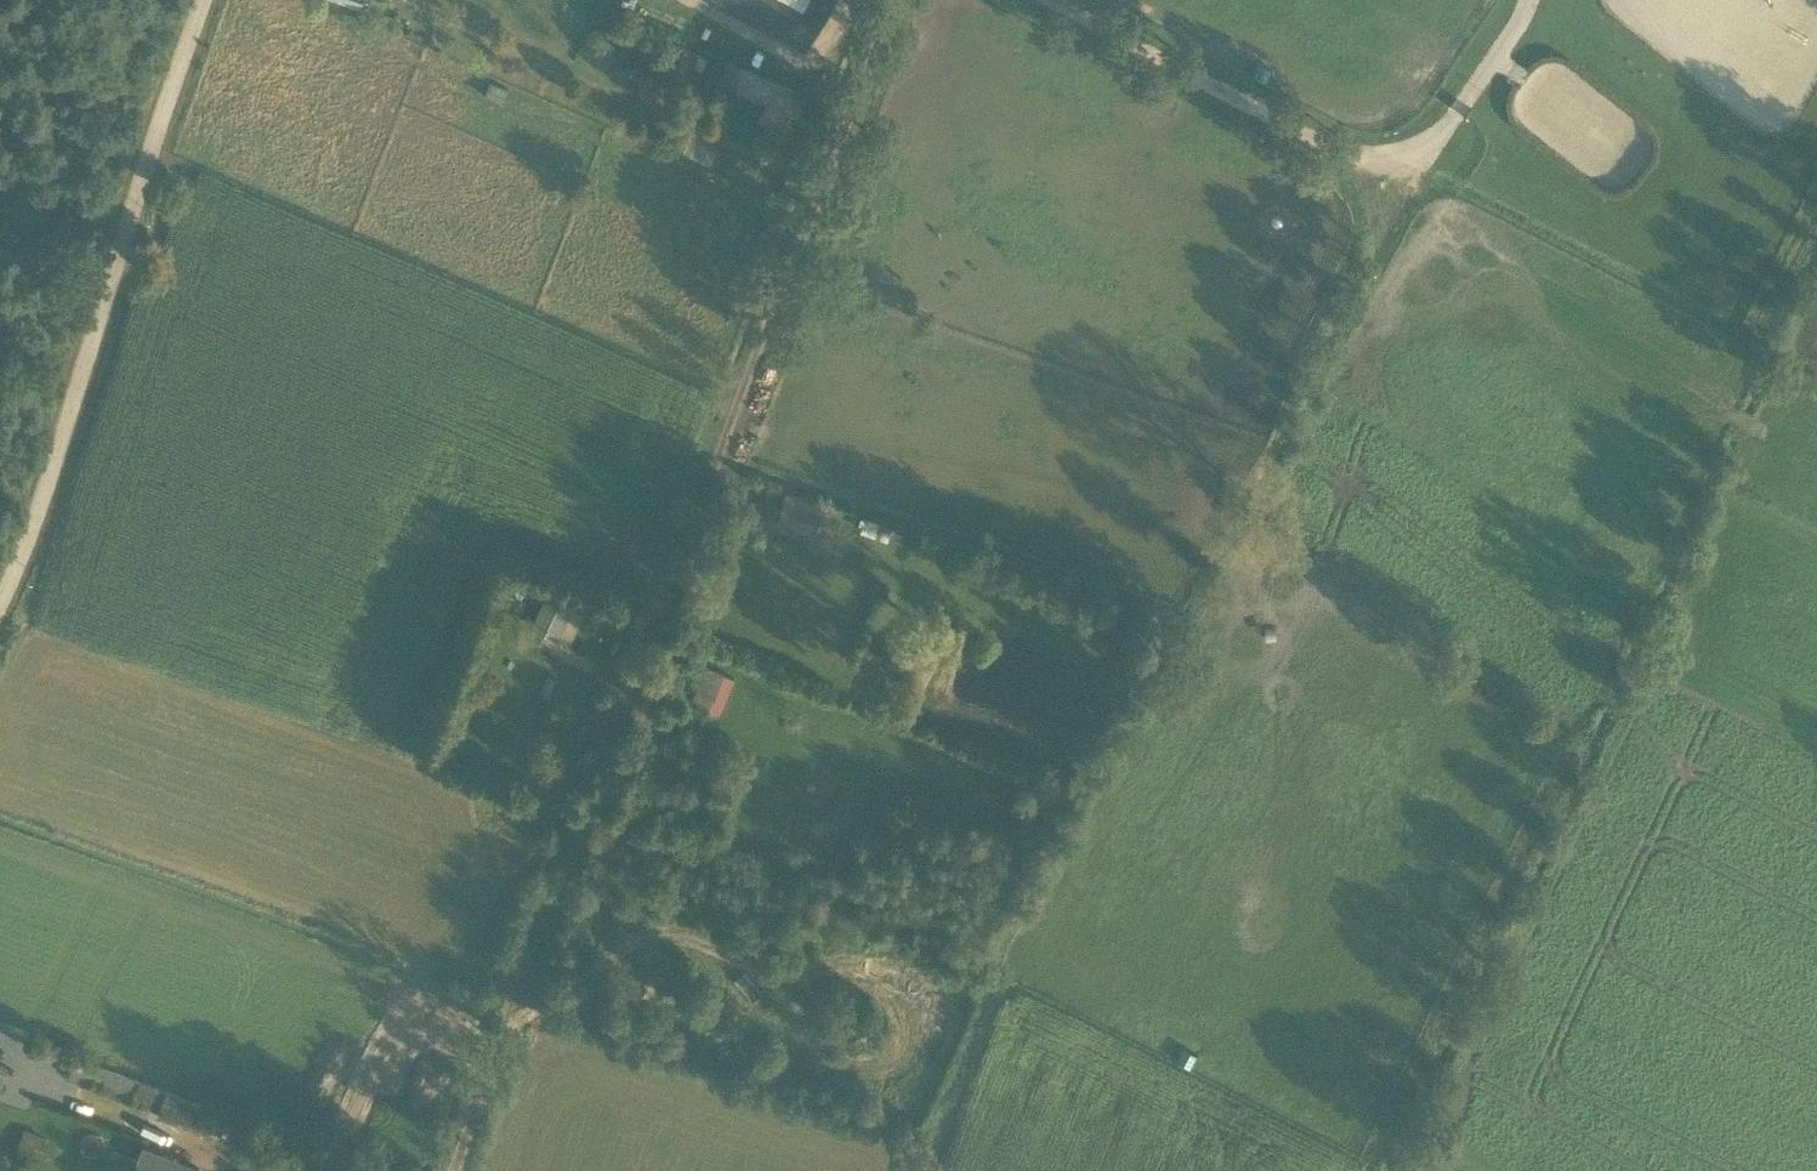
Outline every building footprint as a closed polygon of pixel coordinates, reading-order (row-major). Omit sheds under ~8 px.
[(362,10),(365,0),(335,0),(362,10)] [(740,10),(746,0),(723,0),(740,10)] [(829,511),(791,497),(777,533),(816,547),(829,511)] [(546,592),(530,628),(569,646),(585,610),(546,592)] [(735,687),(693,671),(681,704),(723,719),(735,687)] [(161,1085),(79,1056),(69,1082),(152,1111),(150,1116),(194,1131),(205,1100),(161,1085)] [(0,1063),(0,1087),(8,1066),(0,1063)] [(145,1149),(137,1169),(142,1170),(201,1170),(201,1169),(145,1149)]
